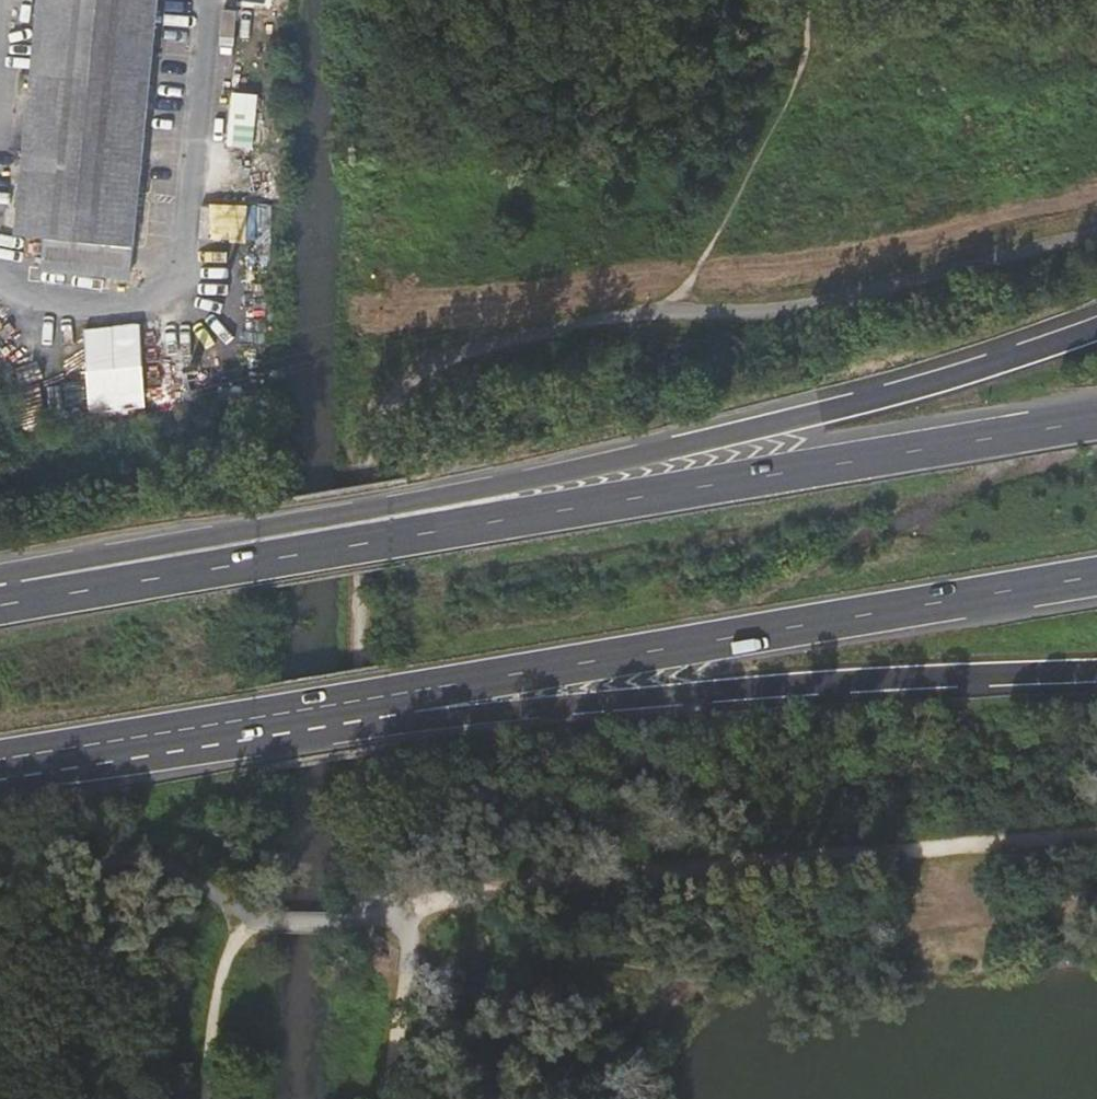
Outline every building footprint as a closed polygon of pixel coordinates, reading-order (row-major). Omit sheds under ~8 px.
[(16,235),(44,238),(41,269),(127,277),(154,0),(38,0),(16,235)] [(240,35),(242,7),(228,7),(226,35),(240,35)] [(260,146),(262,92),(233,91),(230,145),(260,146)] [(270,205),(255,204),(253,278),(267,278),(270,205)] [(144,324),(87,326),(90,410),(146,408),(144,324)]
